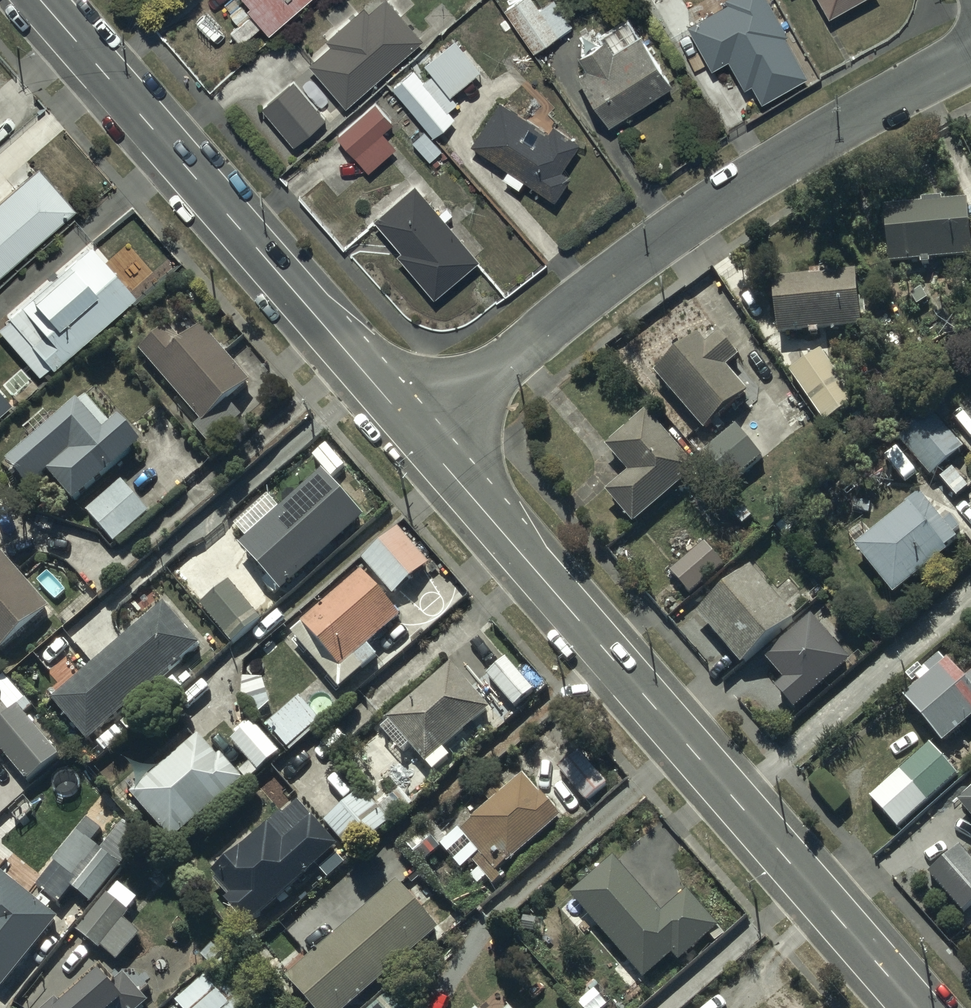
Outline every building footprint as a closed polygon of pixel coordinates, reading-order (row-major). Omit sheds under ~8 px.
[(300,0),(248,0),(249,1),(246,4),(267,29),(300,0)] [(419,36),(387,0),(379,0),(368,10),(363,4),(325,38),(328,43),(306,62),(343,104),(419,36)] [(502,7),(532,50),(555,34),(558,39),(572,29),(570,25),(571,23),(555,0),(547,0),(539,6),(535,0),(512,0),(502,7)] [(769,0),(726,0),(729,5),(687,28),(712,73),(728,64),(744,94),(752,90),(762,108),(813,80),(769,0)] [(831,19),(866,0),(821,0),(831,19)] [(585,67),(575,72),(607,124),(670,85),(628,17),(600,34),(602,38),(577,53),(585,67)] [(411,66),(389,85),(431,134),(453,116),(446,108),(455,101),(448,93),(479,66),(453,36),(423,62),(431,71),(422,79),(411,66)] [(291,78),(259,105),(291,144),(324,117),(291,78)] [(500,97),(469,141),(504,167),(499,174),(516,185),(522,178),(551,199),(567,175),(559,169),(579,141),(552,122),(546,130),(500,97)] [(366,170),(394,145),(380,129),(391,119),(373,98),(334,134),(366,170)] [(69,207),(32,166),(0,194),(0,267),(69,207)] [(413,181),(372,217),(399,249),(395,252),(433,296),(478,256),(413,181)] [(883,207),(888,263),(919,261),(919,264),(929,263),(929,260),(970,257),(966,200),(941,202),(940,199),(924,200),(924,204),(883,207)] [(128,294),(83,243),(0,318),(0,325),(39,369),(45,364),(47,367),(128,294)] [(808,270),(808,276),(773,279),(777,334),(809,332),(809,334),(818,334),(818,330),(859,327),(856,273),(826,275),(826,269),(808,270)] [(177,317),(138,351),(198,421),(192,426),(208,444),(241,417),(227,401),(249,383),(201,326),(192,334),(177,317)] [(697,335),(653,373),(703,430),(747,392),(725,367),(737,357),(717,335),(706,345),(697,335)] [(821,350),(789,372),(823,422),(855,400),(821,350)] [(47,471),(73,501),(141,443),(119,418),(110,426),(84,396),(53,422),(44,411),(21,430),(29,439),(4,461),(27,488),(47,471)] [(898,437),(929,475),(962,448),(931,410),(898,437)] [(695,468),(644,411),(604,446),(627,471),(604,491),(633,523),(695,468)] [(735,426),(704,451),(731,484),(762,458),(735,426)] [(281,592),(363,515),(320,470),(238,547),(281,592)] [(120,480),(85,510),(114,543),(148,513),(120,480)] [(857,544),(853,547),(892,595),(947,552),(944,548),(956,539),(952,534),(960,528),(949,515),(942,521),(919,492),(871,531),(861,518),(846,530),(857,544)] [(361,558),(391,595),(429,563),(399,527),(361,558)] [(670,570),(689,594),(739,552),(719,529),(670,570)] [(48,608),(0,554),(0,650),(48,608)] [(749,565),(695,612),(741,665),(795,618),(749,565)] [(362,571),(290,632),(337,689),(376,657),(366,645),(400,617),(362,571)] [(227,581),(199,605),(233,644),(261,620),(227,581)] [(51,697),(86,739),(200,644),(165,602),(51,697)] [(773,683),(794,706),(850,656),(810,611),(763,653),(783,674),(773,683)] [(943,743),(970,719),(970,672),(963,679),(947,661),(943,664),(936,656),(912,677),(918,684),(903,697),(943,743)] [(532,690),(504,658),(484,675),(488,680),(478,689),(496,710),(507,701),(513,707),(532,690)] [(488,708),(449,664),(387,721),(388,722),(380,730),(400,752),(408,745),(432,771),(448,756),(442,750),(488,708)] [(298,697),(265,724),(288,752),(321,724),(298,697)] [(0,719),(0,751),(25,782),(56,756),(16,706),(0,719)] [(252,722),(230,741),(256,771),(278,752),(252,722)] [(171,841),(241,779),(219,754),(215,757),(197,736),(129,795),(171,841)] [(897,827),(956,775),(928,744),(869,797),(897,827)] [(577,751),(556,768),(585,801),(605,784),(577,751)] [(559,817),(521,775),(458,833),(478,854),(470,861),(492,885),(500,878),(495,873),(506,863),(507,865),(559,817)] [(956,802),(970,819),(970,789),(956,802)] [(363,793),(326,827),(356,860),(394,827),(363,793)] [(228,906),(251,931),(341,853),(303,809),(288,822),(285,819),(215,880),(220,886),(217,889),(231,904),(228,906)] [(72,895),(93,912),(147,842),(125,826),(103,854),(94,847),(103,836),(90,826),(39,892),(61,909),(72,895)] [(927,872),(962,913),(970,905),(970,860),(958,845),(927,872)] [(612,857),(569,894),(642,978),(670,954),(676,961),(717,925),(686,889),(660,912),(612,857)] [(60,924),(1,877),(7,870),(0,865),(0,991),(4,994),(60,924)] [(436,929),(393,881),(284,979),(310,1007),(349,1007),(436,929)] [(112,900),(109,898),(80,936),(103,954),(105,952),(120,965),(141,938),(124,925),(132,916),(130,915),(138,904),(120,889),(112,900)] [(179,1007),(255,1007),(266,998),(214,941),(202,952),(214,965),(174,1003),(179,1007)] [(147,1002),(140,994),(148,987),(144,982),(149,978),(143,971),(139,975),(133,968),(124,975),(115,965),(106,972),(101,966),(85,979),(81,975),(42,1007),(141,1007),(147,1002)] [(386,994),(369,1007),(397,1007),(386,994)]
